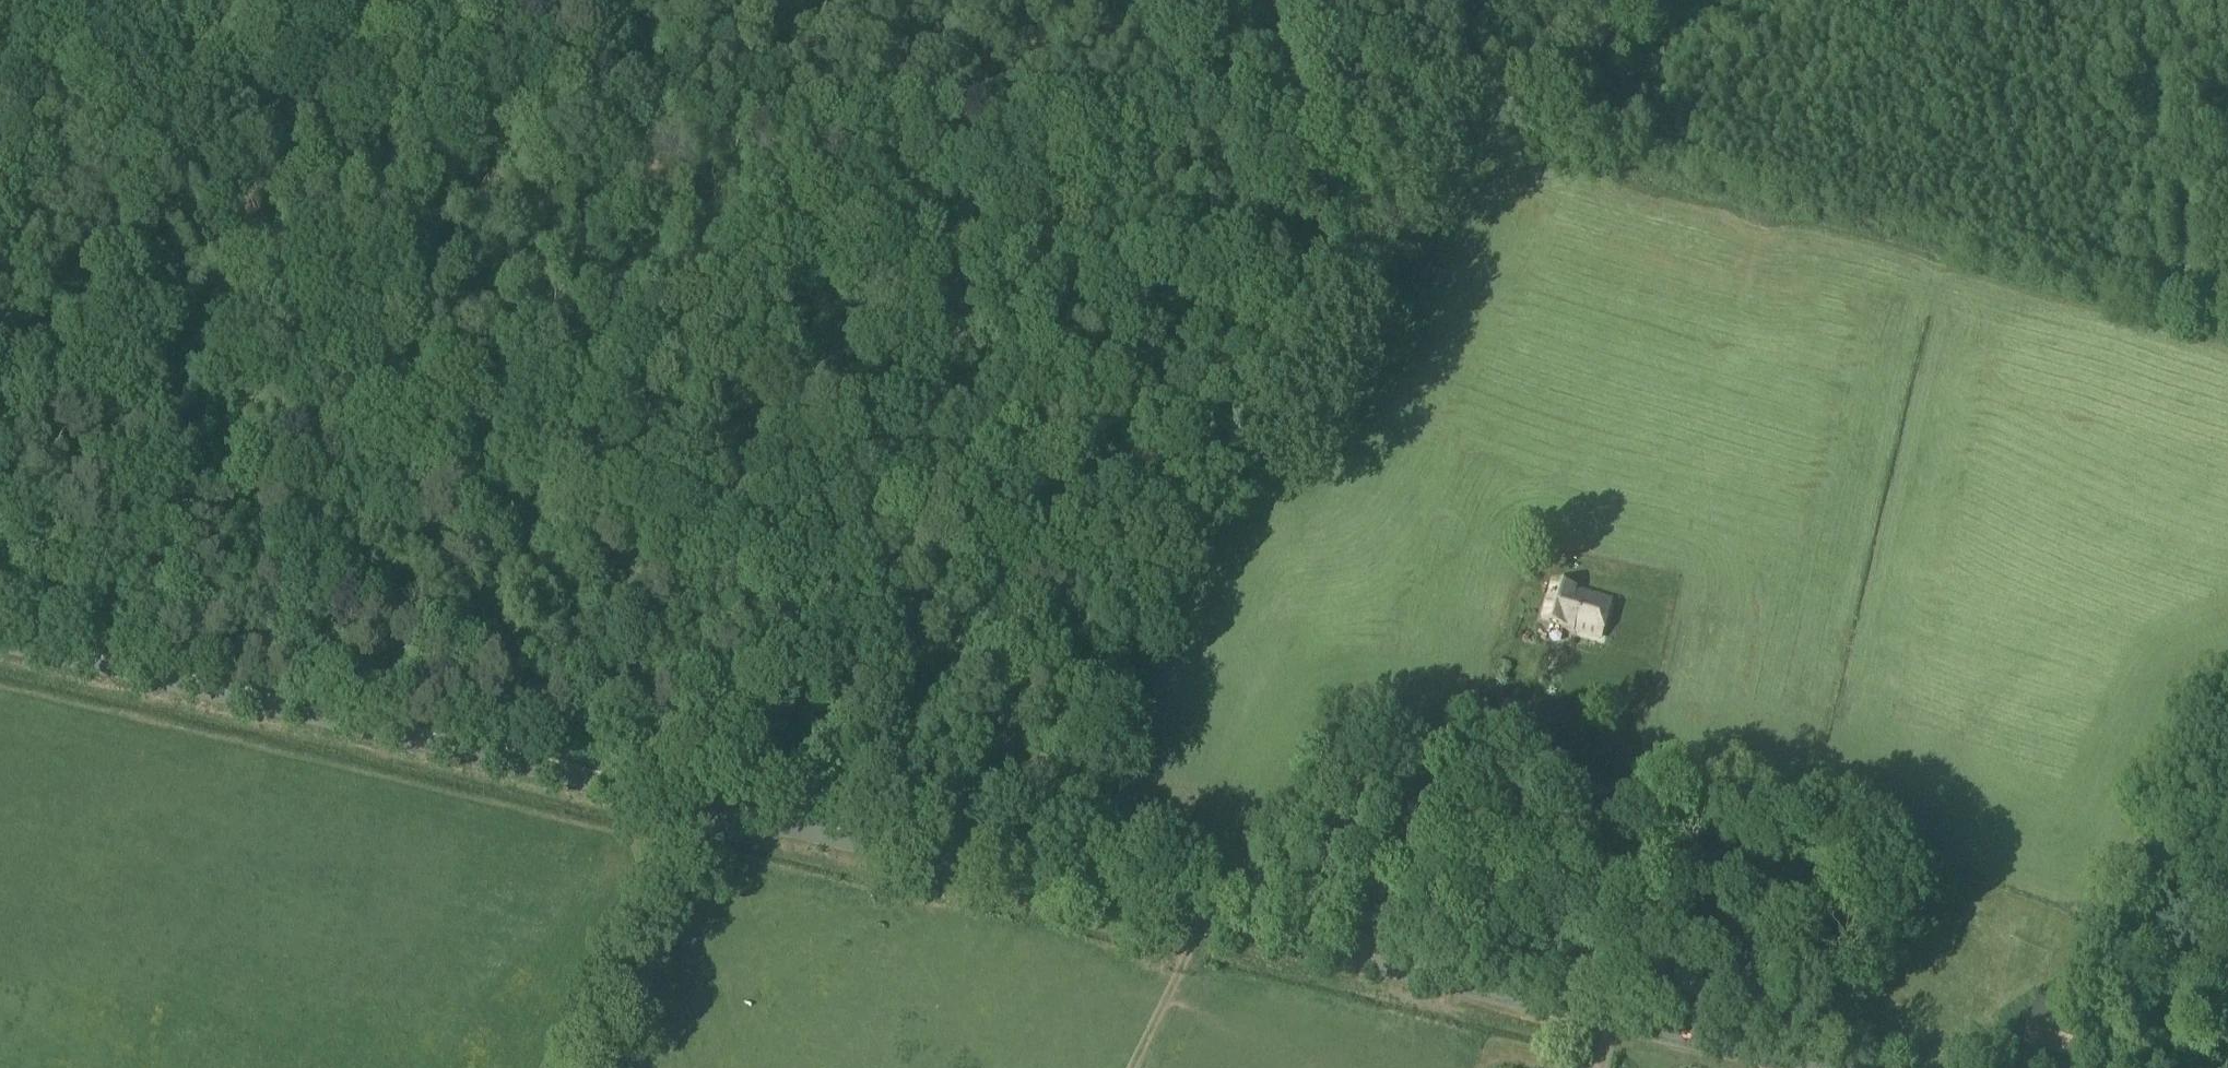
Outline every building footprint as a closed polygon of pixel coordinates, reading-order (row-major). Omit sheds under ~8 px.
[(1543,619),(1565,625),(1564,628),(1599,637),(1609,599),(1578,591),(1552,585),(1543,619)] [(2037,996),(2023,1042),(2076,1059),(2090,1012),(2037,996)]
